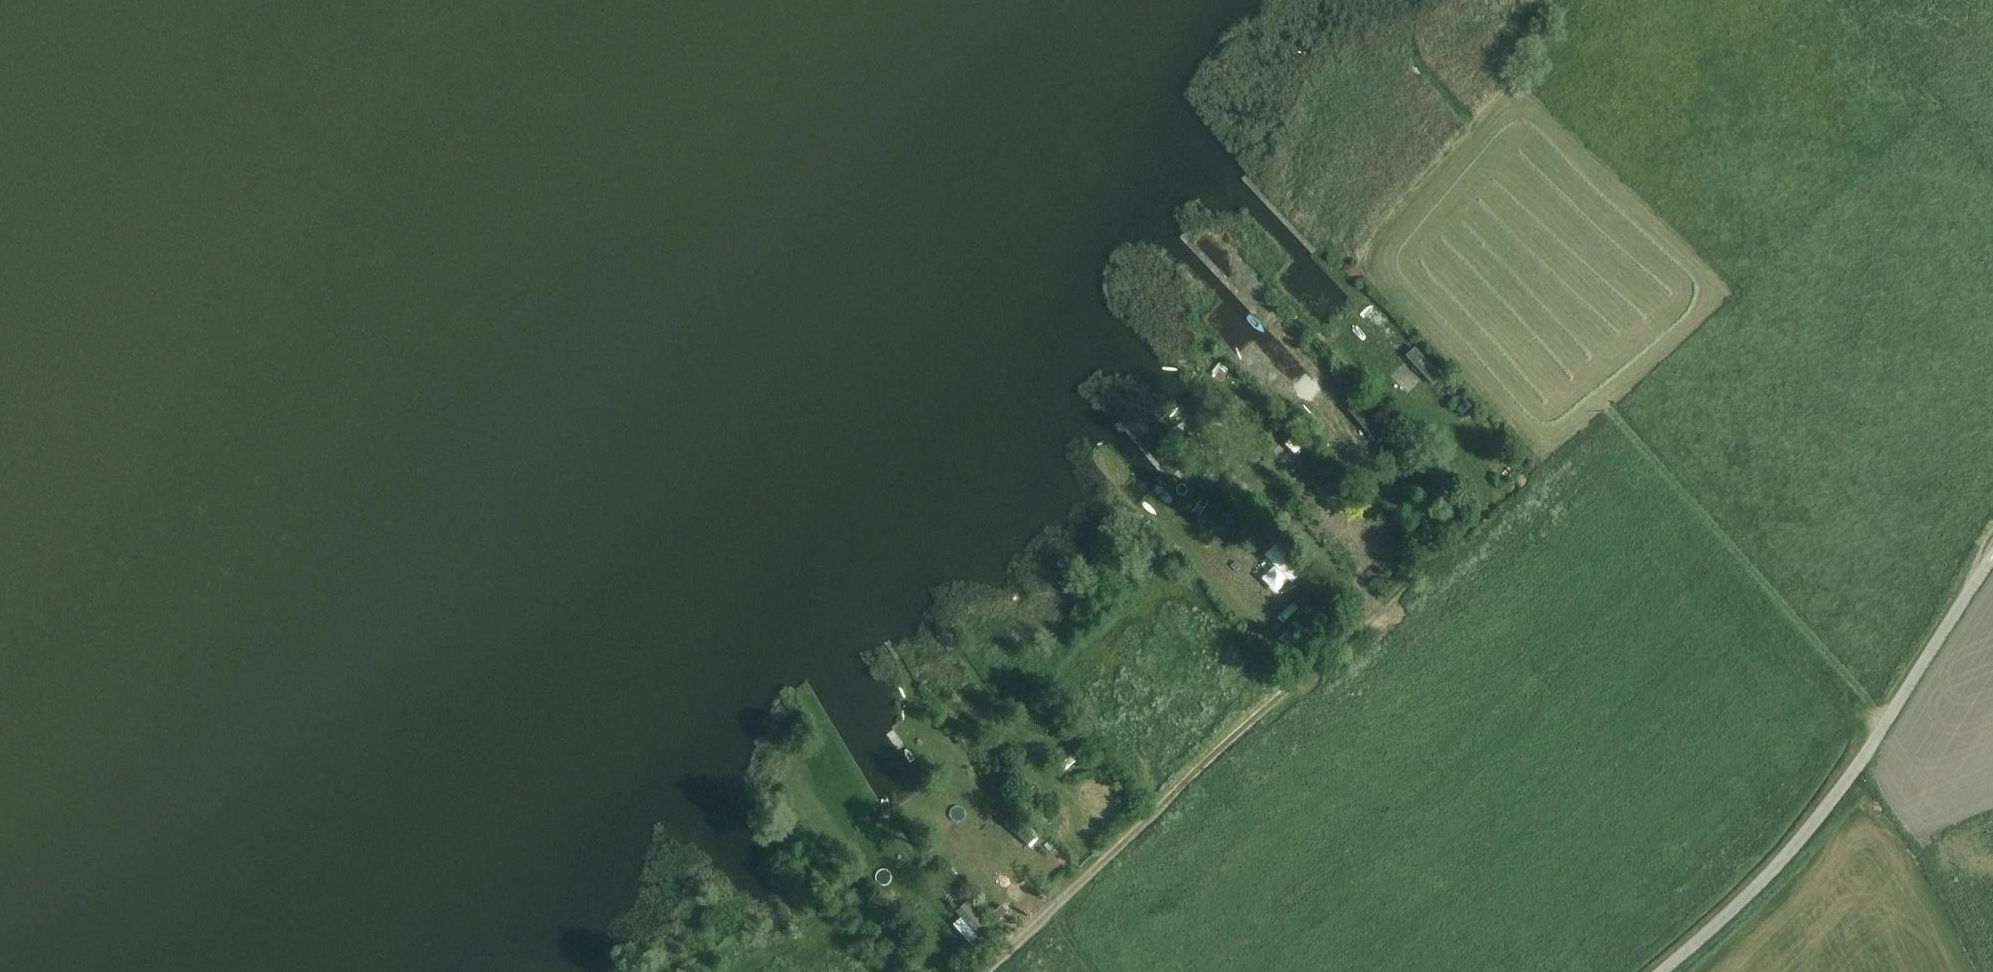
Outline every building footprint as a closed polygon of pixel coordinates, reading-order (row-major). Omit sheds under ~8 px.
[(1288,538),(1272,552),(1279,559),(1294,546),(1288,538)] [(1024,780),(1019,787),(1028,794),(1034,787),(1024,780)] [(1001,905),(993,913),(999,919),(1007,911),(1001,905)]
